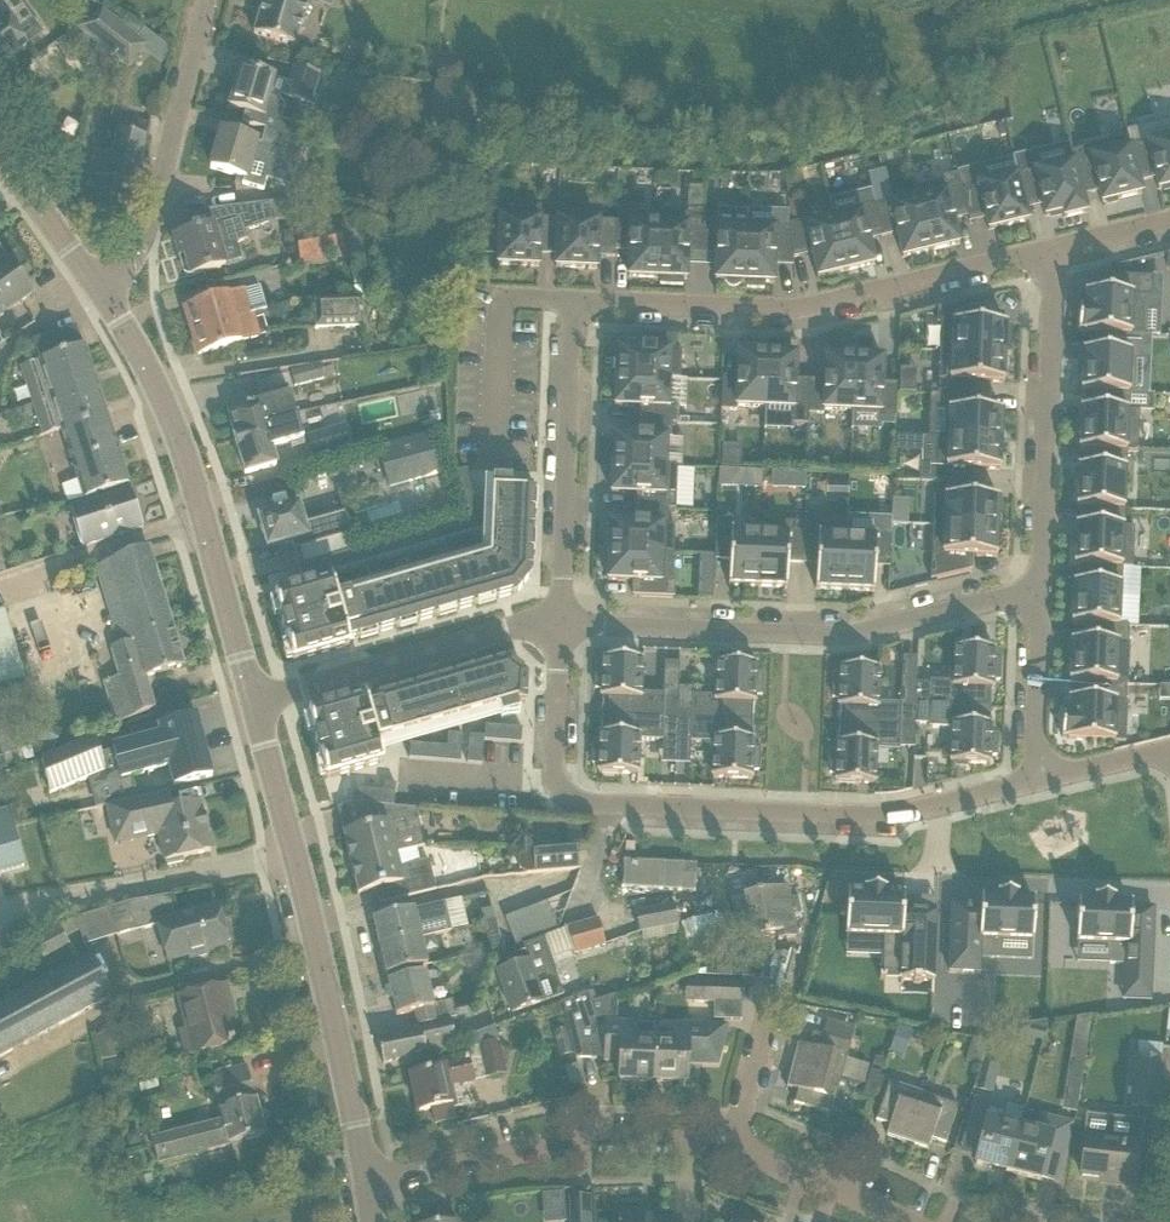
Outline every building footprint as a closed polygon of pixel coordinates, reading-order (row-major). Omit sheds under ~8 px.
[(32,18),(19,0),(3,0),(0,2),(0,65),(28,45),(16,29),(32,18)] [(253,34),(277,41),(296,46),(309,2),(309,0),(263,0),(253,34)] [(128,68),(146,45),(103,11),(56,44),(66,57),(91,39),(128,68)] [(288,83),(285,96),(310,104),(314,90),(319,73),(294,66),(288,83)] [(240,68),(228,106),(246,111),(243,123),(265,129),(265,130),(295,139),(305,142),(310,125),(300,123),(299,126),(281,121),(285,109),(279,98),(277,98),(278,94),(285,96),(288,83),(275,79),(240,68)] [(134,188),(149,122),(120,116),(112,154),(96,151),(90,178),(96,180),(134,188)] [(1125,129),(1127,137),(1130,148),(1138,181),(1155,177),(1158,189),(1169,186),(1169,119),(1125,129)] [(210,168),(244,178),(242,184),(263,190),(267,177),(289,184),(297,156),(301,157),(305,142),(295,139),(265,130),(261,143),(221,131),(210,168)] [(1088,148),(1071,152),(1073,162),(1081,195),(1098,191),(1101,203),(1141,193),(1138,181),(1130,148),(1127,137),(1088,146),(1088,148)] [(1073,162),(1017,175),(1025,208),(1042,204),(1045,216),(1062,212),(1063,218),(1086,213),(1081,195),(1073,162)] [(942,181),(915,188),(918,199),(930,251),(959,244),(953,219),(967,215),(960,189),(957,174),(941,178),(942,181)] [(1017,175),(960,189),(968,221),(985,218),(988,230),(1028,220),(1025,208),(1017,175)] [(126,222),(134,188),(96,180),(88,214),(126,222)] [(659,225),(657,278),(660,278),(660,284),(682,285),(682,279),(686,279),(687,265),(687,253),(702,254),(703,223),(703,211),(704,188),(692,187),(688,187),(687,211),(687,214),(659,213),(659,225)] [(617,192),(616,208),(626,209),(627,193),(617,192)] [(889,202),(875,206),(882,236),(896,232),(902,257),(930,251),(918,199),(890,206),(889,202)] [(212,227),(173,238),(179,257),(184,256),(190,276),(213,269),(225,266),(219,246),(236,241),(246,238),(243,229),(275,220),(271,205),(208,212),(212,227)] [(295,229),(327,224),(325,206),(292,211),(295,229)] [(500,206),(497,265),(538,266),(538,254),(556,254),(557,221),(540,220),(540,208),(500,206)] [(860,213),(833,219),(846,271),(874,264),(868,239),(882,236),(875,206),(859,210),(860,213)] [(556,254),(555,267),(596,269),(597,256),(614,257),(615,250),(616,208),(615,223),(557,221),(556,254)] [(616,208),(615,250),(629,251),(628,277),(657,278),(659,225),(645,224),(645,209),(626,209),(616,208)] [(805,222),(790,226),(793,257),(811,253),(817,278),(846,271),(833,219),(805,226),(805,222)] [(703,223),(702,254),(716,254),(715,280),(725,281),(727,284),(730,287),(735,287),(738,285),(741,281),(744,281),(746,228),(718,227),(718,224),(703,223)] [(301,263),(345,256),(339,225),(295,232),(301,263)] [(746,228),(744,281),(747,281),(746,288),(763,289),(764,282),(773,283),(774,257),(791,258),(793,257),(790,226),(788,226),(775,226),(775,229),(746,228)] [(32,294),(8,260),(7,261),(0,251),(0,316),(32,294)] [(1079,310),(1078,331),(1084,332),(1084,333),(1096,334),(1130,335),(1142,336),(1144,297),(1151,297),(1152,277),(1099,275),(1098,293),(1085,293),(1085,310),(1079,310)] [(252,313),(266,309),(260,286),(245,290),(184,308),(191,331),(251,313),(252,313)] [(364,326),(364,300),(364,298),(315,299),(316,328),(364,326)] [(937,308),(936,323),(941,324),(939,351),(1004,353),(1011,354),(1012,329),(1005,328),(1005,324),(980,323),(980,309),(950,308),(937,308)] [(198,354),(259,336),(252,313),(251,313),(191,331),(198,354)] [(83,345),(82,346),(76,327),(38,339),(44,358),(41,359),(41,360),(20,368),(41,436),(64,428),(106,415),(83,345)] [(617,348),(616,377),(669,379),(680,380),(682,351),(673,350),(674,336),(643,334),(642,349),(617,348)] [(1083,351),(1081,391),(1094,392),(1128,393),(1130,335),(1096,334),(1096,351),(1083,351)] [(810,382),(808,412),(823,413),(823,410),(852,411),(854,358),(851,358),(851,351),(834,350),(834,357),(825,356),(824,382),(810,382)] [(939,351),(938,380),(947,380),(946,395),(977,396),(977,381),(1003,383),(1004,353),(939,351)] [(722,378),(721,409),(736,410),(736,406),(765,407),(767,354),(738,353),(737,379),(722,378)] [(767,354),(765,407),(792,408),(791,424),(808,424),(808,412),(810,382),(795,381),(796,355),(767,354)] [(854,358),(852,411),(880,412),(880,415),(895,416),(896,385),(882,385),(883,359),(854,358)] [(288,386),(325,377),(321,362),(284,371),(288,386)] [(616,377),(614,406),(640,407),(639,422),(670,423),(679,423),(679,408),(668,408),(669,379),(616,377)] [(254,404),(228,411),(234,430),(233,431),(235,439),(246,436),(245,434),(275,425),(273,420),(274,420),(272,415),(278,413),(279,418),(295,413),(287,387),(280,389),(252,397),(254,404)] [(1081,409),(1079,449),(1092,450),(1126,451),(1137,452),(1139,411),(1127,411),(1128,393),(1094,392),(1093,409),(1081,409)] [(936,437),(936,438),(1001,441),(1002,412),(976,411),(977,396),(946,395),(945,410),(949,410),(948,438),(936,437)] [(295,413),(279,418),(278,413),(272,415),(274,420),(273,420),(275,425),(245,434),(246,436),(235,439),(245,473),(272,465),(267,447),(302,437),(295,413)] [(87,498),(129,484),(106,415),(64,428),(87,498)] [(613,435),(612,464),(665,466),(666,438),(670,438),(670,423),(639,422),(639,436),(613,435)] [(313,456),(347,446),(341,426),(307,436),(313,456)] [(389,487),(445,471),(434,432),(378,448),(389,487)] [(895,436),(894,451),(905,452),(905,437),(895,436)] [(936,438),(934,482),(942,482),(973,483),(974,469),(999,469),(1001,441),(936,438)] [(1078,467),(1077,507),(1089,508),(1123,509),(1126,451),(1092,450),(1091,467),(1078,467)] [(612,464),(611,493),(637,494),(636,509),(667,510),(667,495),(676,496),(677,467),(665,466),(612,464)] [(719,468),(718,486),(736,487),(737,469),(719,468)] [(464,519),(326,558),(330,572),(344,568),(482,530),(474,502),(465,470),(451,474),(464,519)] [(794,471),(793,488),(804,488),(805,472),(794,471)] [(934,496),(932,525),(997,528),(998,499),(973,498),(973,483),(942,482),(942,496),(934,496)] [(82,547),(143,527),(130,488),(69,508),(82,547)] [(331,582),(274,599),(275,602),(277,601),(276,600),(281,598),(281,600),(282,600),(286,613),(279,616),(280,618),(287,642),(286,642),(287,645),(294,643),(297,654),(299,658),(296,659),(294,660),(293,658),(291,659),(292,662),(343,647),(349,646),(348,642),(360,638),(358,631),(368,628),(373,627),(375,634),(399,627),(397,620),(408,617),(412,616),(414,623),(439,616),(437,609),(447,606),(452,604),(454,611),(478,604),(476,598),(486,595),(491,593),(493,600),(499,598),(516,594),(530,575),(531,552),(524,552),(524,536),(532,536),(533,511),(525,511),(526,495),(526,494),(531,494),(531,495),(533,495),(533,492),(492,491),(489,551),(489,558),(476,562),(401,583),(337,602),(334,592),(331,582)] [(344,514),(303,525),(298,507),(259,518),(260,522),(258,525),(261,535),(264,536),(267,548),(291,541),(294,551),(305,548),(350,535),(344,514)] [(1076,525),(1074,566),(1087,566),(1121,567),(1132,568),(1134,527),(1122,527),(1123,509),(1089,508),(1089,526),(1076,525)] [(610,522),(608,551),(673,554),(675,525),(666,525),(667,510),(636,509),(635,523),(610,522)] [(716,520),(715,559),(729,559),(728,585),(757,586),(759,533),(731,532),(732,520),(716,520)] [(803,523),(802,562),(817,563),(816,589),(845,590),(847,525),(820,524),(820,520),(804,520),(803,523)] [(759,533),(757,586),(786,588),(787,562),(802,562),(803,523),(760,521),(759,533)] [(847,525),(845,590),(874,591),(875,565),(889,566),(890,535),(875,534),(875,538),(848,537),(848,525),(847,525)] [(932,525),(930,580),(970,570),(970,556),(996,557),(997,528),(932,525)] [(350,535),(305,548),(309,562),(354,549),(350,535)] [(462,540),(444,546),(444,547),(447,555),(475,547),(472,537),(462,540)] [(145,677),(183,666),(147,547),(95,566),(118,643),(110,646),(119,675),(102,680),(114,720),(155,708),(145,677)] [(31,551),(17,556),(20,567),(34,562),(31,551)] [(608,551),(607,580),(633,582),(633,596),(673,598),(674,583),(672,582),(673,554),(608,551)] [(419,553),(405,557),(405,558),(407,566),(422,562),(419,553)] [(326,558),(298,566),(302,580),(330,572),(326,558)] [(4,591),(47,579),(42,561),(0,573),(0,577),(4,591)] [(380,564),(366,568),(367,572),(368,577),(383,573),(380,564)] [(1073,583),(1072,624),(1085,624),(1118,625),(1121,567),(1087,566),(1086,584),(1073,583)] [(699,584),(699,599),(710,599),(713,599),(714,585),(699,584)] [(11,634),(4,611),(0,612),(0,687),(24,680),(11,634)] [(1071,641),(1070,682),(1082,682),(1126,684),(1128,684),(1129,643),(1128,643),(1128,626),(1118,625),(1085,624),(1084,642),(1071,641)] [(916,685),(915,703),(990,706),(991,688),(992,688),(993,680),(999,680),(1000,658),(994,657),(994,649),(955,648),(953,682),(930,681),(930,685),(916,685)] [(596,666),(595,688),(601,689),(601,697),(603,697),(602,715),(677,718),(678,688),(663,687),(663,694),(641,693),(642,659),(603,658),(602,666),(596,666)] [(330,709),(307,716),(308,718),(310,718),(310,716),(314,715),(315,717),(315,716),(319,730),(312,732),(313,735),(314,735),(314,737),(320,759),(321,762),(328,760),(331,774),(332,775),(327,777),(327,775),(325,776),(326,779),(377,764),(383,762),(377,743),(501,708),(517,703),(519,703),(525,703),(526,677),(508,662),(471,673),(473,680),(458,684),(456,677),(432,684),(434,691),(419,695),(417,688),(399,694),(393,695),(395,702),(380,707),(378,700),(374,701),(366,703),(365,701),(365,699),(330,709)] [(678,688),(677,718),(752,721),(753,703),(754,703),(755,695),(761,695),(762,673),(756,672),(756,664),(717,662),(715,696),(692,695),(693,688),(678,688)] [(833,675),(832,698),(838,698),(838,706),(840,707),(839,724),(914,727),(915,722),(915,709),(901,708),(901,704),(878,703),(879,669),(840,667),(839,676),(833,675)] [(1062,717),(1061,738),(1067,738),(1067,740),(1125,742),(1127,702),(1125,701),(1126,684),(1082,682),(1082,700),(1069,699),(1068,717),(1062,717)] [(915,709),(915,722),(928,723),(928,727),(951,728),(950,762),(989,764),(990,755),(996,755),(997,733),(991,733),(991,724),(989,724),(990,706),(915,703),(915,709)] [(593,741),(592,764),(598,764),(598,772),(637,774),(639,740),(662,741),(662,736),(676,737),(677,718),(602,715),(601,733),(600,733),(599,742),(593,741)] [(174,786),(212,776),(196,716),(159,725),(161,734),(113,746),(113,747),(119,770),(122,779),(151,771),(152,776),(171,772),(174,786)] [(677,718),(676,737),(690,737),(690,742),(713,743),(712,777),(751,778),(752,770),(758,770),(759,748),(753,747),(753,739),(751,739),(752,721),(677,718)] [(35,721),(26,742),(53,753),(62,731),(35,721)] [(830,751),(829,773),(835,773),(835,782),(875,783),(876,749),(899,750),(900,746),(914,746),(914,727),(839,724),(838,742),(837,742),(836,751),(830,751)] [(484,736),(484,740),(521,743),(522,728),(485,725),(484,736)] [(409,754),(409,758),(460,763),(462,735),(448,734),(447,738),(447,747),(410,744),(409,754)] [(467,761),(467,763),(482,764),(484,740),(484,736),(469,735),(467,761)] [(95,738),(41,760),(50,795),(88,780),(104,773),(103,771),(99,753),(95,738)] [(356,788),(355,804),(364,805),(392,807),(393,807),(395,784),(383,783),(383,791),(356,788)] [(199,802),(172,808),(168,792),(107,805),(115,844),(159,834),(164,861),(166,861),(167,865),(183,861),(182,857),(210,851),(205,828),(207,828),(205,817),(203,818),(199,802)] [(392,807),(364,805),(355,804),(350,804),(337,807),(337,809),(350,805),(364,807),(369,828),(343,835),(350,864),(415,848),(415,847),(425,844),(415,809),(393,807),(392,807)] [(24,866),(7,807),(0,809),(0,873),(24,866)] [(567,846),(586,846),(585,830),(567,830),(567,846)] [(525,871),(581,866),(579,847),(523,852),(518,857),(518,866),(525,871)] [(429,859),(418,862),(415,848),(350,864),(358,894),(384,888),(388,901),(379,903),(379,904),(435,890),(429,859)] [(623,860),(621,887),(695,891),(696,863),(623,860)] [(900,975),(915,976),(914,979),(918,980),(918,976),(933,977),(936,908),(903,906),(904,892),(886,891),(886,885),(865,884),(865,890),(847,890),(847,893),(841,893),(840,909),(846,909),(845,930),(881,932),(881,945),(902,946),(900,975)] [(797,896),(789,898),(787,886),(744,894),(745,900),(733,902),(740,938),(752,936),(752,937),(776,933),(778,939),(795,936),(794,929),(795,929),(792,915),(801,913),(797,896)] [(1017,895),(998,894),(998,901),(981,900),(980,907),(952,905),(949,972),(979,973),(980,945),(1000,946),(1001,940),(1033,941),(1034,902),(1017,901),(1017,895)] [(127,902),(108,908),(116,936),(135,930),(133,921),(138,920),(140,929),(158,924),(163,944),(167,960),(173,959),(188,955),(189,958),(207,954),(206,950),(227,944),(226,941),(230,940),(225,923),(221,924),(217,907),(179,917),(173,895),(127,902)] [(1078,904),(1076,943),(1102,944),(1109,944),(1108,963),(1110,963),(1127,964),(1127,965),(1124,965),(1124,966),(1151,967),(1153,909),(1131,908),(1131,906),(1114,905),(1114,899),(1095,898),(1095,904),(1078,904)] [(543,933),(557,927),(547,900),(533,905),(543,933)] [(402,945),(421,940),(420,938),(451,931),(444,902),(373,919),(380,950),(402,945)] [(640,932),(676,926),(673,904),(636,910),(640,932)] [(529,938),(543,933),(533,905),(519,910),(529,938)] [(492,907),(479,911),(482,923),(495,919),(492,907)] [(518,942),(529,938),(519,910),(505,916),(518,942)] [(489,948),(502,945),(495,919),(482,923),(489,948)] [(574,954),(605,945),(598,919),(567,926),(574,954)] [(60,926),(34,940),(44,959),(70,945),(60,926)] [(563,994),(551,958),(544,936),(543,936),(544,938),(523,945),(525,951),(502,958),(506,969),(498,971),(512,1013),(546,1002),(545,1000),(563,994)] [(427,966),(421,940),(402,945),(380,950),(386,976),(427,966)] [(0,1004),(0,1057),(111,997),(89,956),(0,1004)] [(436,1022),(430,996),(424,973),(388,981),(396,1016),(415,1012),(418,1026),(436,1022)] [(692,982),(691,1001),(714,1002),(742,1003),(743,983),(719,982),(692,982)] [(224,1007),(230,1005),(225,985),(179,997),(187,1029),(178,1032),(184,1056),(234,1043),(224,1007)] [(598,1018),(596,1018),(587,992),(562,1001),(576,1058),(596,1059),(598,1018)] [(473,999),(451,1005),(454,1017),(476,1011),(473,999)] [(449,1020),(476,1013),(476,1011),(454,1017),(436,1022),(418,1026),(399,1030),(400,1034),(377,1038),(383,1064),(425,1050),(425,1053),(444,1049),(442,1041),(454,1038),(449,1020)] [(1074,1016),(1073,1041),(1087,1041),(1087,1016),(1074,1016)] [(604,1049),(603,1059),(619,1059),(619,1081),(652,1081),(653,1037),(654,1024),(637,1023),(637,1021),(616,1020),(605,1020),(604,1049)] [(1020,1024),(1017,1035),(1043,1041),(1043,1039),(1048,1020),(1025,1023),(1020,1024)] [(906,1056),(914,1029),(897,1024),(888,1050),(906,1056)] [(727,1027),(679,1025),(671,1025),(671,1038),(653,1037),(652,1081),(686,1083),(687,1063),(717,1064),(727,1027)] [(842,1077),(850,1043),(812,1033),(808,1047),(797,1044),(792,1064),(842,1077)] [(988,1045),(971,1039),(963,1064),(980,1070),(980,1068),(988,1048),(988,1045)] [(483,1077),(504,1073),(497,1042),(476,1046),(483,1077)] [(448,1086),(473,1080),(467,1057),(426,1066),(427,1072),(410,1076),(419,1112),(431,1109),(434,1123),(455,1118),(448,1086)] [(1134,1057),(1129,1105),(1158,1108),(1161,1079),(1163,1060),(1161,1060),(1137,1057),(1134,1057)] [(832,1114),(842,1077),(792,1064),(786,1087),(797,1090),(793,1104),(832,1114)] [(158,1163),(265,1135),(246,1066),(209,1076),(220,1119),(151,1137),(158,1163)] [(1080,1092),(1083,1072),(1071,1070),(1068,1090),(1080,1092)] [(907,1142),(923,1094),(888,1082),(876,1120),(890,1125),(886,1135),(907,1142)] [(945,1143),(958,1105),(923,1094),(907,1142),(928,1149),(931,1139),(945,1143)] [(975,1100),(967,1132),(982,1136),(977,1156),(975,1164),(1009,1172),(1021,1127),(1026,1109),(1006,1104),(1006,1107),(975,1100)] [(1067,1135),(1070,1124),(1042,1116),(1038,1132),(1021,1127),(1009,1172),(1041,1180),(1048,1153),(1063,1156),(1068,1136),(1067,1135)] [(1135,1186),(1140,1141),(1085,1134),(1081,1175),(1112,1179),(1111,1184),(1135,1186)] [(563,1194),(541,1196),(541,1203),(563,1201),(563,1194)] [(641,1213),(617,1212),(617,1221),(666,1221),(641,1221),(641,1213)]
